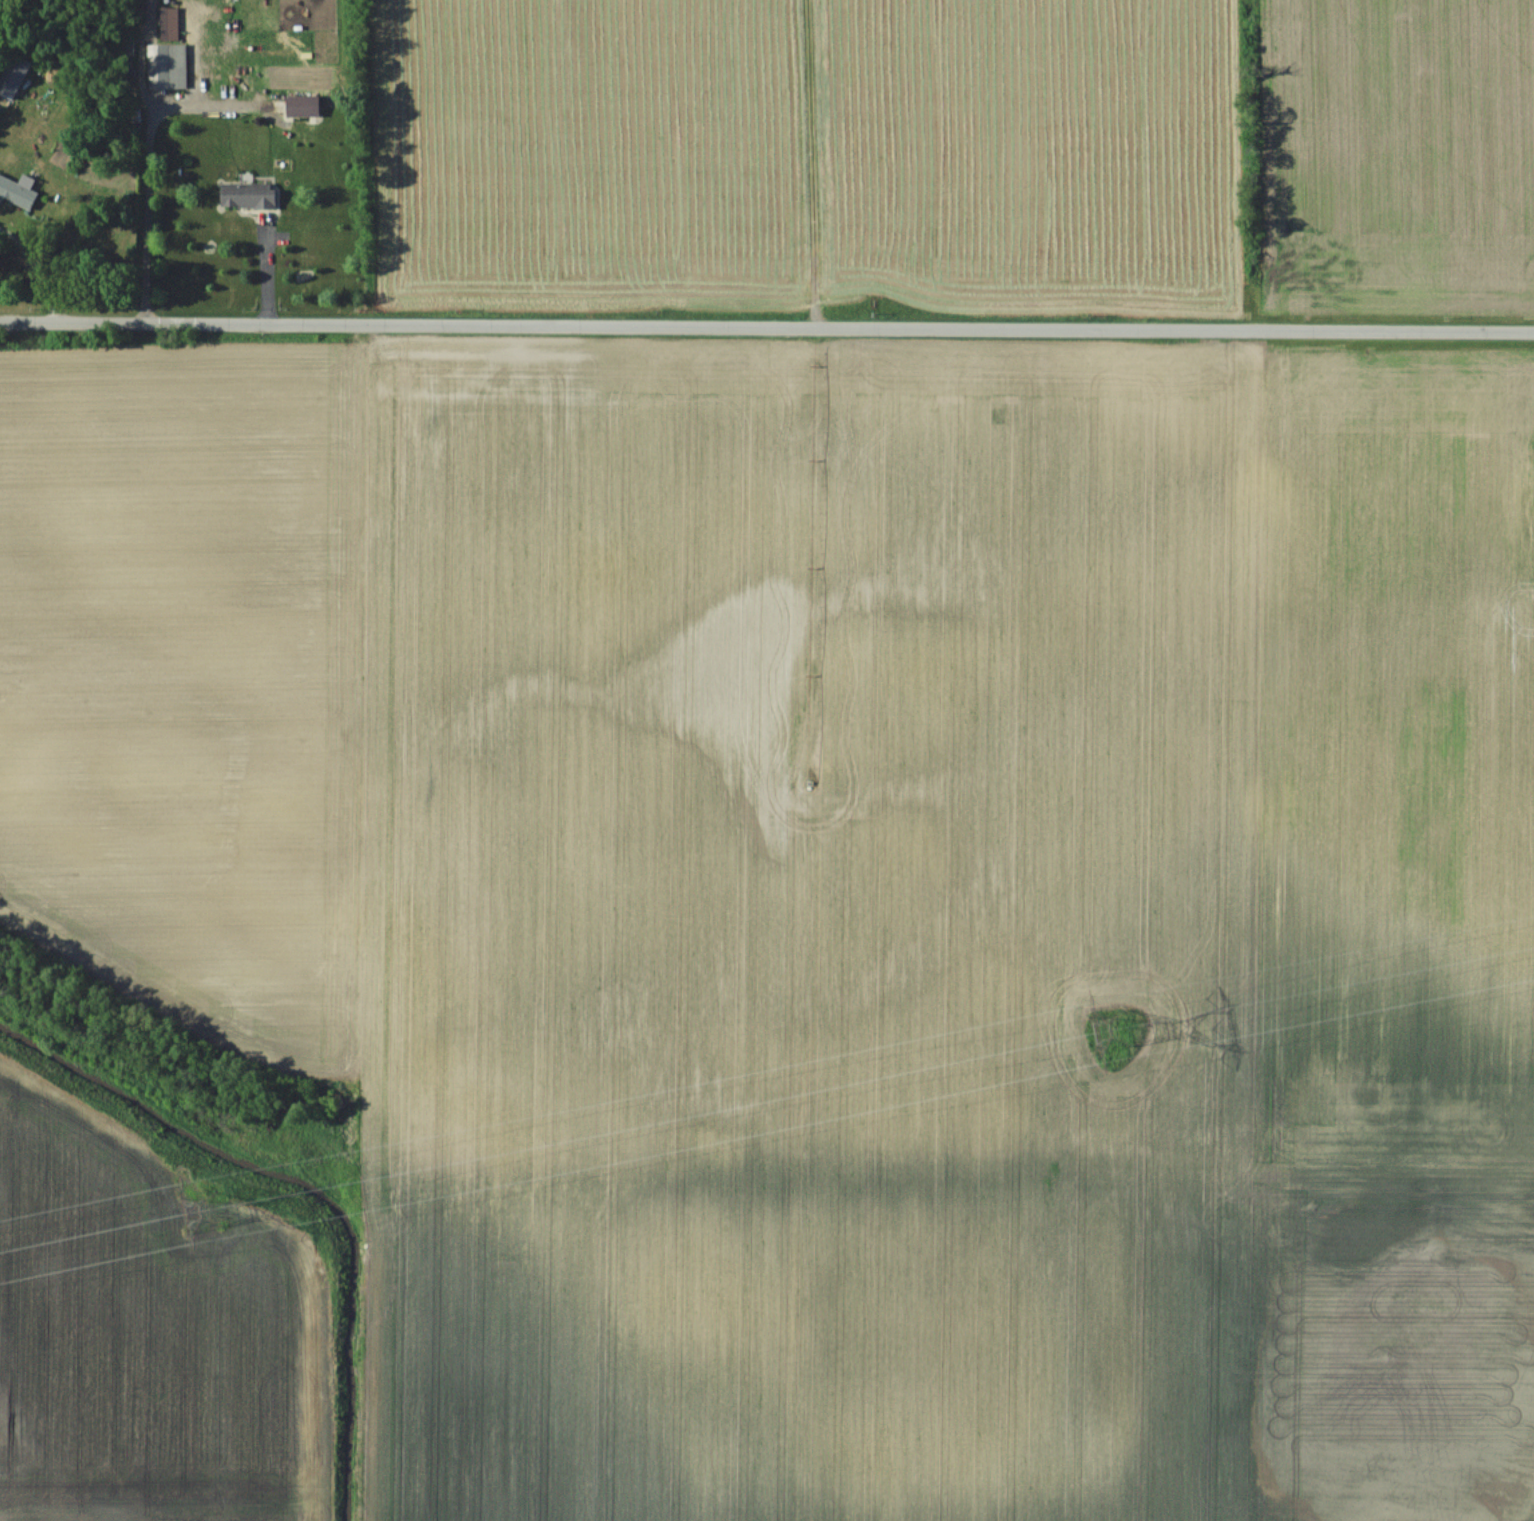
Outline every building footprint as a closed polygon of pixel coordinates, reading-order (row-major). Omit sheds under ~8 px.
[(186,44),(149,44),(149,88),(186,88),(186,44)] [(30,62),(11,53),(0,77),(0,93),(14,99),(30,62)] [(0,174),(0,196),(30,210),(39,192),(0,174)] [(222,183),(221,207),(276,208),(276,183),(222,183)]
